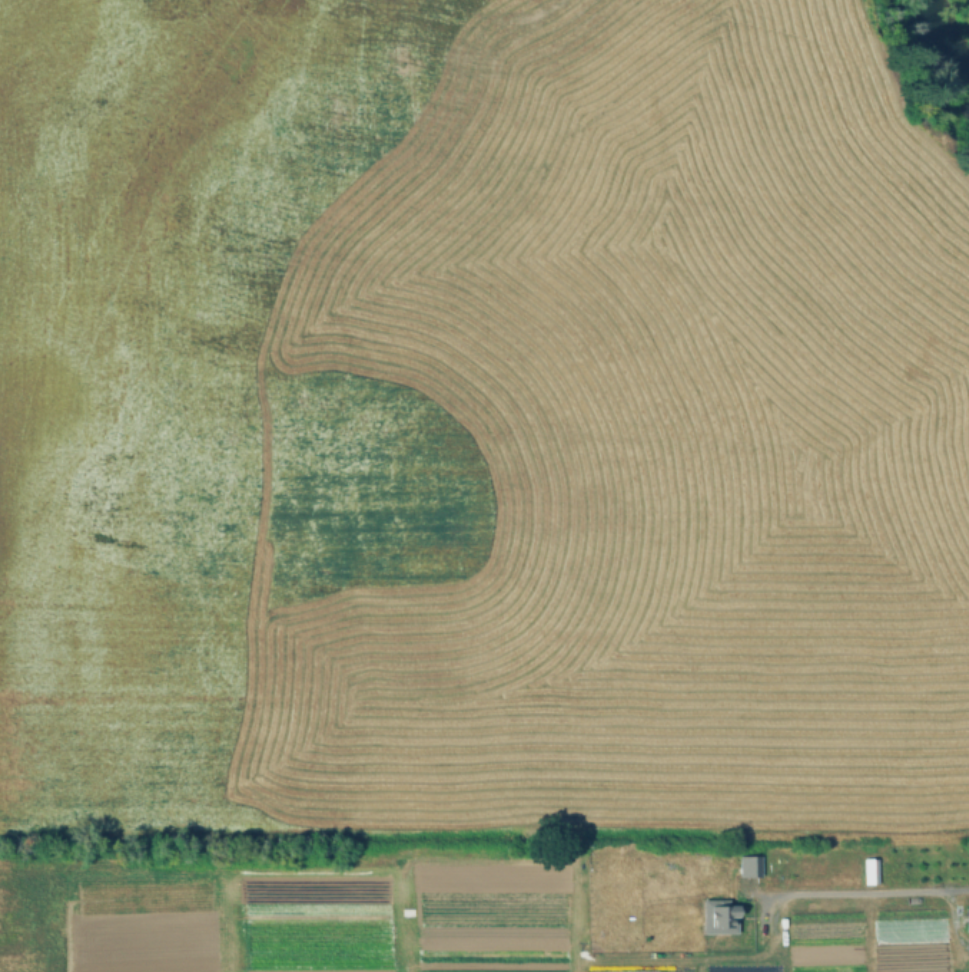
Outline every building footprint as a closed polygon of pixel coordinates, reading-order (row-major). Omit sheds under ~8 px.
[(737,855),(757,855),(758,874),(738,875),(737,855)] [(861,858),(876,858),(876,883),(861,883),(861,858)] [(734,904),(735,931),(701,931),(700,899),(725,898),(725,904),(734,904)]
